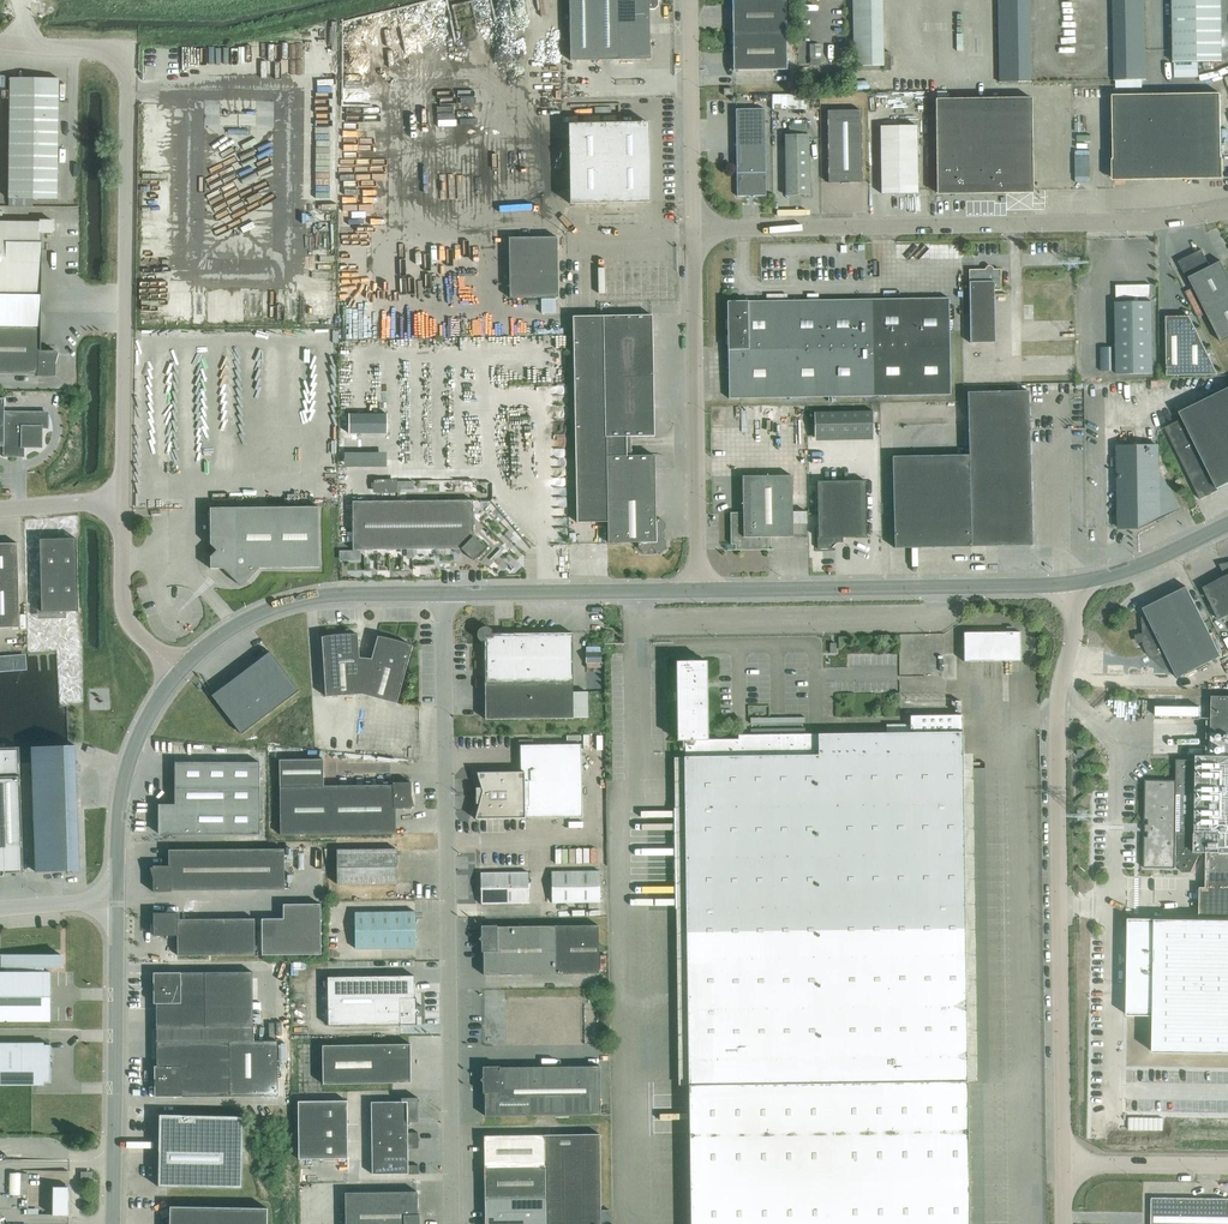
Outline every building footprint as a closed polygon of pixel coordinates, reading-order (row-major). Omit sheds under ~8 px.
[(570,60),(650,59),(649,9),(655,9),(659,5),(658,0),(569,0),(570,60)] [(732,10),(733,33),(733,46),(733,70),(787,69),(786,0),(732,0),(732,10)] [(882,27),(882,0),(853,0),(853,27),(882,27)] [(999,82),(1030,82),(1029,0),(998,0),(999,82)] [(1115,80),(1146,79),(1145,0),(1113,0),(1115,80)] [(1221,0),(1173,0),(1174,62),(1197,62),(1222,61),(1221,0)] [(882,27),(853,27),(854,66),(883,66),(883,70),(890,70),(890,51),(883,52),(882,27)] [(810,43),(810,58),(820,59),(820,43),(810,43)] [(1197,62),(1174,62),(1174,78),(1197,77),(1197,62)] [(22,102),(22,78),(10,77),(10,102),(22,102)] [(34,102),(34,78),(22,78),(22,102),(34,102)] [(46,102),(46,78),(34,78),(34,102),(46,102)] [(58,102),(59,78),(46,78),(46,102),(58,102)] [(868,80),(857,81),(857,89),(869,89),(868,80)] [(1222,177),(1221,93),(1113,95),(1114,179),(1222,177)] [(1031,97),(935,98),(937,193),(1033,191),(1031,97)] [(34,114),(34,102),(22,102),(10,102),(10,114),(34,114)] [(58,114),(58,102),(46,102),(34,102),(34,114),(58,114)] [(764,108),(736,109),(737,196),(766,195),(764,108)] [(861,110),(827,110),(828,182),(862,182),(861,110)] [(34,126),(34,114),(10,114),(9,126),(34,126)] [(58,126),(58,114),(34,114),(34,126),(58,126)] [(650,202),(648,122),(569,123),(570,203),(650,202)] [(807,123),(789,123),(789,134),(784,134),(785,195),(789,195),(810,194),(809,134),(807,134),(807,123)] [(881,193),(918,193),(917,125),(880,126),(881,193)] [(34,138),(34,126),(9,126),(9,138),(34,138)] [(58,138),(58,126),(34,126),(34,138),(58,138)] [(33,150),(34,138),(9,138),(9,150),(33,150)] [(58,150),(58,138),(34,138),(33,150),(58,150)] [(33,162),(33,150),(9,150),(9,162),(33,162)] [(58,162),(58,150),(33,150),(33,162),(58,162)] [(33,174),(33,162),(9,162),(9,174),(33,174)] [(57,174),(58,162),(33,162),(33,174),(57,174)] [(33,186),(33,174),(9,174),(9,186),(33,186)] [(57,186),(57,174),(33,174),(33,186),(57,186)] [(33,198),(33,186),(9,186),(9,198),(33,198)] [(57,199),(57,186),(33,186),(33,198),(57,199)] [(42,242),(41,242),(42,233),(53,233),(53,220),(40,220),(40,222),(0,221),(0,293),(41,294),(42,242)] [(510,298),(558,297),(557,237),(509,237),(510,298)] [(1221,261),(1210,266),(1202,249),(1178,261),(1190,284),(1192,283),(1221,342),(1227,338),(1227,274),(1221,261)] [(995,342),(994,290),(1001,290),(1000,269),(969,269),(970,342),(995,342)] [(1152,298),(1152,286),(1117,287),(1117,299),(1135,299),(1135,301),(1137,301),(1137,299),(1152,298)] [(41,326),(41,294),(0,293),(0,374),(37,374),(37,376),(56,376),(56,364),(59,353),(51,350),(40,350),(41,326)] [(950,395),(949,297),(727,301),(729,398),(950,395)] [(1115,301),(1117,374),(1153,373),(1152,301),(1137,301),(1135,301),(1115,301)] [(652,315),(572,316),(577,521),(608,521),(608,543),(638,542),(638,548),(642,552),(648,551),(652,547),(656,551),(662,551),(666,547),(666,541),(661,537),(661,532),(665,528),(665,523),(661,519),(655,519),(654,455),(626,455),(626,436),(654,436),(652,315)] [(1167,375),(1218,374),(1190,316),(1166,316),(1167,375)] [(1227,483),(1227,387),(1179,412),(1182,418),(1165,427),(1200,499),(1219,490),(1218,488),(1227,483)] [(967,392),(968,431),(1029,430),(1028,390),(967,392)] [(873,441),(873,411),(816,411),(816,441),(873,441)] [(3,446),(3,457),(4,457),(4,452),(23,452),(23,446),(41,446),(41,427),(47,427),(47,413),(4,412),(3,446)] [(388,413),(349,413),(349,433),(388,433),(388,413)] [(1030,469),(1029,430),(968,431),(969,455),(964,455),(965,470),(1030,469)] [(1118,446),(1119,515),(1112,515),(1112,525),(1119,525),(1119,528),(1139,527),(1139,529),(1178,510),(1158,471),(1158,445),(1118,446)] [(386,466),(386,451),(345,451),(344,466),(386,466)] [(966,546),(965,508),(965,470),(964,455),(892,456),(894,548),(966,546)] [(1031,506),(1030,469),(965,470),(965,508),(1031,506)] [(768,536),(793,536),(792,475),(742,476),(743,512),(730,512),(731,544),(733,544),(733,546),(735,548),(737,548),(737,550),(768,549),(768,536)] [(398,478),(373,479),(374,493),(398,492),(398,478)] [(843,538),(867,537),(866,480),(817,481),(818,527),(817,527),(817,548),(830,548),(830,546),(834,542),(843,542),(843,538)] [(353,549),(461,548),(473,560),(485,548),(473,536),(473,500),(352,501),(353,549)] [(318,506),(210,508),(210,544),(204,550),(210,556),(210,568),(223,568),(241,586),(259,568),(319,567),(318,506)] [(1032,545),(1031,506),(965,508),(966,546),(1032,545)] [(78,610),(77,541),(76,538),(40,539),(42,611),(78,610)] [(18,543),(0,543),(0,627),(20,627),(18,543)] [(1227,615),(1227,562),(1225,563),(1226,570),(1227,570),(1227,575),(1203,587),(1219,619),(1227,615)] [(1144,645),(1146,650),(1204,621),(1187,586),(1143,608),(1146,615),(1142,617),(1144,645)] [(1221,656),(1204,621),(1146,650),(1148,654),(1170,672),(1174,670),(1177,677),(1221,656)] [(573,692),(572,633),(492,633),(492,630),(491,629),(490,628),(489,627),(487,627),(486,626),(484,626),(482,627),(480,628),(479,629),(478,631),(477,633),(477,635),(477,637),(478,638),(479,640),(481,641),(484,641),(485,719),(573,718),(587,717),(587,692),(573,692)] [(964,661),(1020,660),(1020,631),(964,632),(964,661)] [(364,669),(365,658),(359,657),(357,634),(355,638),(324,640),(322,637),(321,637),(325,696),(349,695),(348,670),(364,669)] [(396,703),(412,646),(411,645),(408,648),(379,640),(378,636),(377,636),(371,659),(365,658),(364,669),(348,670),(349,695),(361,694),(396,703)] [(284,671),(269,651),(240,673),(270,712),(299,690),(284,671)] [(602,651),(586,651),(586,662),(602,662),(602,651)] [(963,802),(962,714),(910,715),(910,732),(738,734),(738,738),(708,739),(707,660),(676,661),(677,740),(682,740),(683,748),(682,748),(682,740),(679,740),(677,741),(677,743),(679,742),(680,748),(679,750),(685,750),(685,756),(684,756),(690,1223),(969,1223),(963,802)] [(270,712),(240,673),(211,695),(226,715),(226,714),(241,734),(270,712)] [(1144,867),(1176,868),(1176,866),(1179,866),(1182,872),(1192,872),(1199,855),(1207,855),(1206,887),(1200,887),(1200,918),(1227,918),(1227,696),(1212,695),(1211,720),(1211,755),(1196,755),(1196,759),(1177,759),(1176,780),(1145,780),(1145,820),(1148,820),(1148,823),(1145,823),(1145,832),(1148,832),(1148,836),(1144,836),(1144,867)] [(581,744),(579,744),(579,735),(543,735),(543,744),(520,745),(520,771),(477,772),(482,791),(475,818),(582,817),(581,744)] [(79,870),(75,745),(31,747),(35,871),(79,870)] [(88,746),(86,752),(94,755),(96,749),(88,746)] [(20,760),(19,747),(0,748),(0,875),(4,875),(3,873),(23,872),(20,760)] [(414,807),(411,796),(411,783),(392,783),(392,784),(323,785),(323,759),(279,759),(280,834),(396,833),(395,808),(406,808),(414,807)] [(259,834),(259,786),(259,762),(175,761),(174,786),(174,804),(160,804),(160,834),(259,834)] [(284,849),(168,849),(168,865),(157,865),(157,866),(150,867),(153,879),(153,891),(171,891),(171,890),(284,889),(284,849)] [(397,883),(397,849),(336,850),(337,884),(397,883)] [(551,871),(552,903),(600,902),(599,871),(551,871)] [(529,903),(528,872),(480,873),(481,904),(529,903)] [(322,954),(321,903),(284,904),(284,918),(263,918),(263,954),(322,954)] [(415,911),(355,912),(355,948),(416,948),(415,911)] [(254,918),(177,919),(177,912),(153,912),(153,935),(177,935),(177,955),(254,955),(254,918)] [(1127,1015),(1153,1015),(1153,1051),(1227,1053),(1227,920),(1183,919),(1155,919),(1128,918),(1127,1015)] [(598,925),(497,926),(497,925),(481,925),(481,936),(479,939),(481,941),(481,952),(483,952),(483,975),(599,973),(598,925)] [(50,972),(44,972),(44,967),(55,967),(61,967),(61,954),(55,954),(0,954),(0,967),(7,967),(7,972),(0,972),(0,1021),(50,1021),(50,972)] [(253,972),(204,972),(153,972),(154,1003),(156,1003),(156,1027),(254,1026),(253,972)] [(416,1009),(416,998),(414,998),(414,975),(327,977),(328,1025),(401,1024),(401,1025),(417,1024),(416,1014),(419,1011),(416,1009)] [(154,1066),(154,1096),(230,1096),(277,1095),(277,1041),(254,1041),(254,1026),(156,1027),(156,1042),(157,1066),(154,1066)] [(411,1082),(410,1044),(322,1045),(323,1084),(411,1082)] [(50,1063),(50,1045),(0,1045),(0,1082),(32,1082),(32,1079),(49,1079),(49,1063),(50,1063)] [(600,1114),(600,1066),(499,1067),(499,1066),(483,1066),(483,1077),(480,1080),(483,1082),(483,1093),(485,1093),(485,1116),(600,1114)] [(401,1098),(401,1101),(371,1102),(371,1124),(407,1124),(409,1124),(411,1122),(418,1122),(418,1098),(401,1098)] [(298,1101),(298,1126),(347,1125),(347,1100),(298,1101)] [(243,1116),(159,1115),(158,1187),(242,1188),(243,1116)] [(418,1140),(418,1132),(407,1132),(407,1124),(371,1124),(371,1141),(418,1140)] [(347,1141),(347,1125),(298,1126),(298,1142),(347,1141)] [(547,1135),(548,1167),(548,1198),(548,1223),(601,1223),(600,1134),(547,1135)] [(548,1167),(547,1135),(484,1136),(484,1168),(548,1167)] [(407,1148),(418,1148),(418,1140),(371,1141),(372,1157),(408,1157),(407,1148)] [(347,1158),(347,1141),(298,1142),(298,1159),(347,1158)] [(419,1174),(418,1165),(408,1165),(408,1157),(372,1157),(372,1174),(407,1174),(419,1174)] [(548,1198),(548,1167),(484,1168),(484,1199),(548,1198)] [(54,1187),(53,1215),(67,1215),(68,1187),(54,1187)] [(419,1214),(417,1214),(417,1192),(342,1192),(343,1223),(420,1223),(419,1214)] [(1152,1197),(1151,1223),(1227,1223),(1227,1198),(1152,1197)] [(548,1198),(484,1199),(485,1223),(548,1223),(548,1198)] [(170,1206),(169,1223),(267,1223),(267,1208),(170,1206)]
